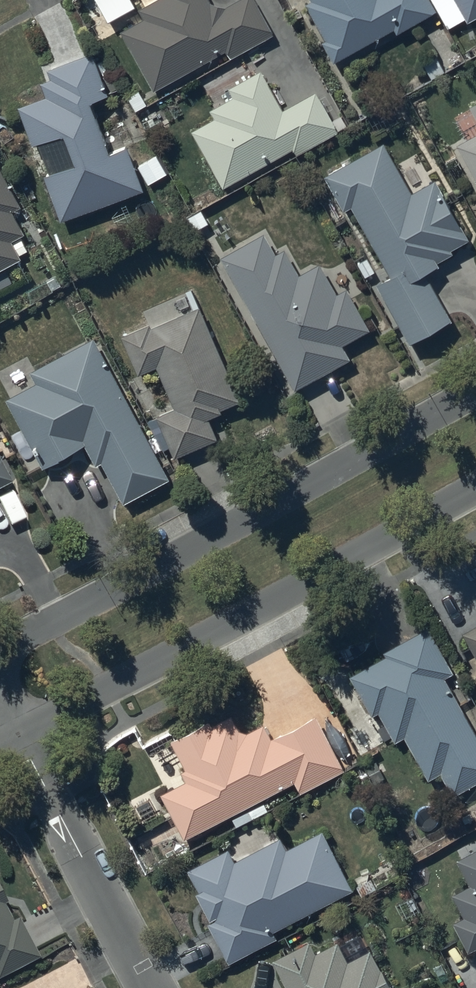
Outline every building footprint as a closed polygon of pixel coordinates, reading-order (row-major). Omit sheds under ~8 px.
[(125,33),(155,88),(227,49),(231,57),(271,35),(252,0),(240,0),(225,8),(210,6),(207,0),(161,0),(141,11),(147,21),(125,33)] [(310,2),(305,5),(324,42),(321,43),(333,65),(394,32),(396,36),(436,14),(428,0),(309,0),(310,2)] [(468,23),(475,18),(475,0),(455,0),(468,23)] [(45,98),(19,108),(33,148),(64,137),(74,168),(46,178),(61,221),(142,192),(127,150),(109,156),(90,104),(107,98),(92,55),(47,70),(50,80),(40,84),(45,98)] [(214,119),(192,132),(224,189),(293,150),(297,156),(347,128),(340,117),(331,122),(315,93),(284,110),(262,71),(229,89),(234,98),(209,111),(214,119)] [(458,145),(475,179),(475,135),(458,145)] [(385,144),(324,176),(343,213),(352,209),(390,280),(378,286),(409,346),(452,323),(427,275),(439,268),(436,263),(451,255),(449,251),(468,241),(436,180),(411,194),(385,144)] [(168,175),(157,156),(138,167),(149,186),(168,175)] [(23,260),(21,256),(31,251),(23,237),(26,235),(13,211),(20,208),(0,168),(0,272),(23,260)] [(264,233),(221,258),(296,391),(350,361),(342,347),(369,332),(346,290),(336,295),(319,264),(300,274),(285,248),(275,254),(264,233)] [(150,329),(149,324),(121,336),(138,376),(156,369),(173,409),(156,417),(174,458),(218,439),(210,421),(222,416),(221,411),(241,402),(200,307),(150,329)] [(37,384),(6,400),(42,468),(85,446),(96,466),(101,463),(123,504),(171,480),(96,338),(30,372),(37,384)] [(9,483),(0,464),(0,488),(9,483)] [(463,634),(475,658),(475,627),(463,634)] [(427,628),(383,651),(386,656),(349,676),(371,717),(378,713),(394,744),(404,739),(427,781),(441,774),(453,797),(475,784),(475,736),(445,678),(452,675),(427,628)] [(184,781),(159,793),(184,842),(295,786),(299,795),(345,772),(316,716),(272,739),(265,725),(249,733),(240,731),(232,717),(211,727),(202,726),(169,742),(183,770),(179,772),(184,781)] [(207,924),(229,964),(276,938),(273,932),(353,889),(322,832),(287,851),(280,838),(234,863),(227,850),(187,872),(198,893),(196,895),(211,922),(207,924)] [(456,851),(460,858),(455,861),(469,886),(450,896),(463,919),(454,924),(469,953),(475,950),(475,841),(456,851)] [(42,960),(19,912),(9,917),(2,903),(5,902),(0,892),(0,980),(42,960)] [(277,962),(290,987),(393,987),(384,971),(381,972),(371,952),(367,953),(359,935),(314,957),(309,946),(277,962)]
